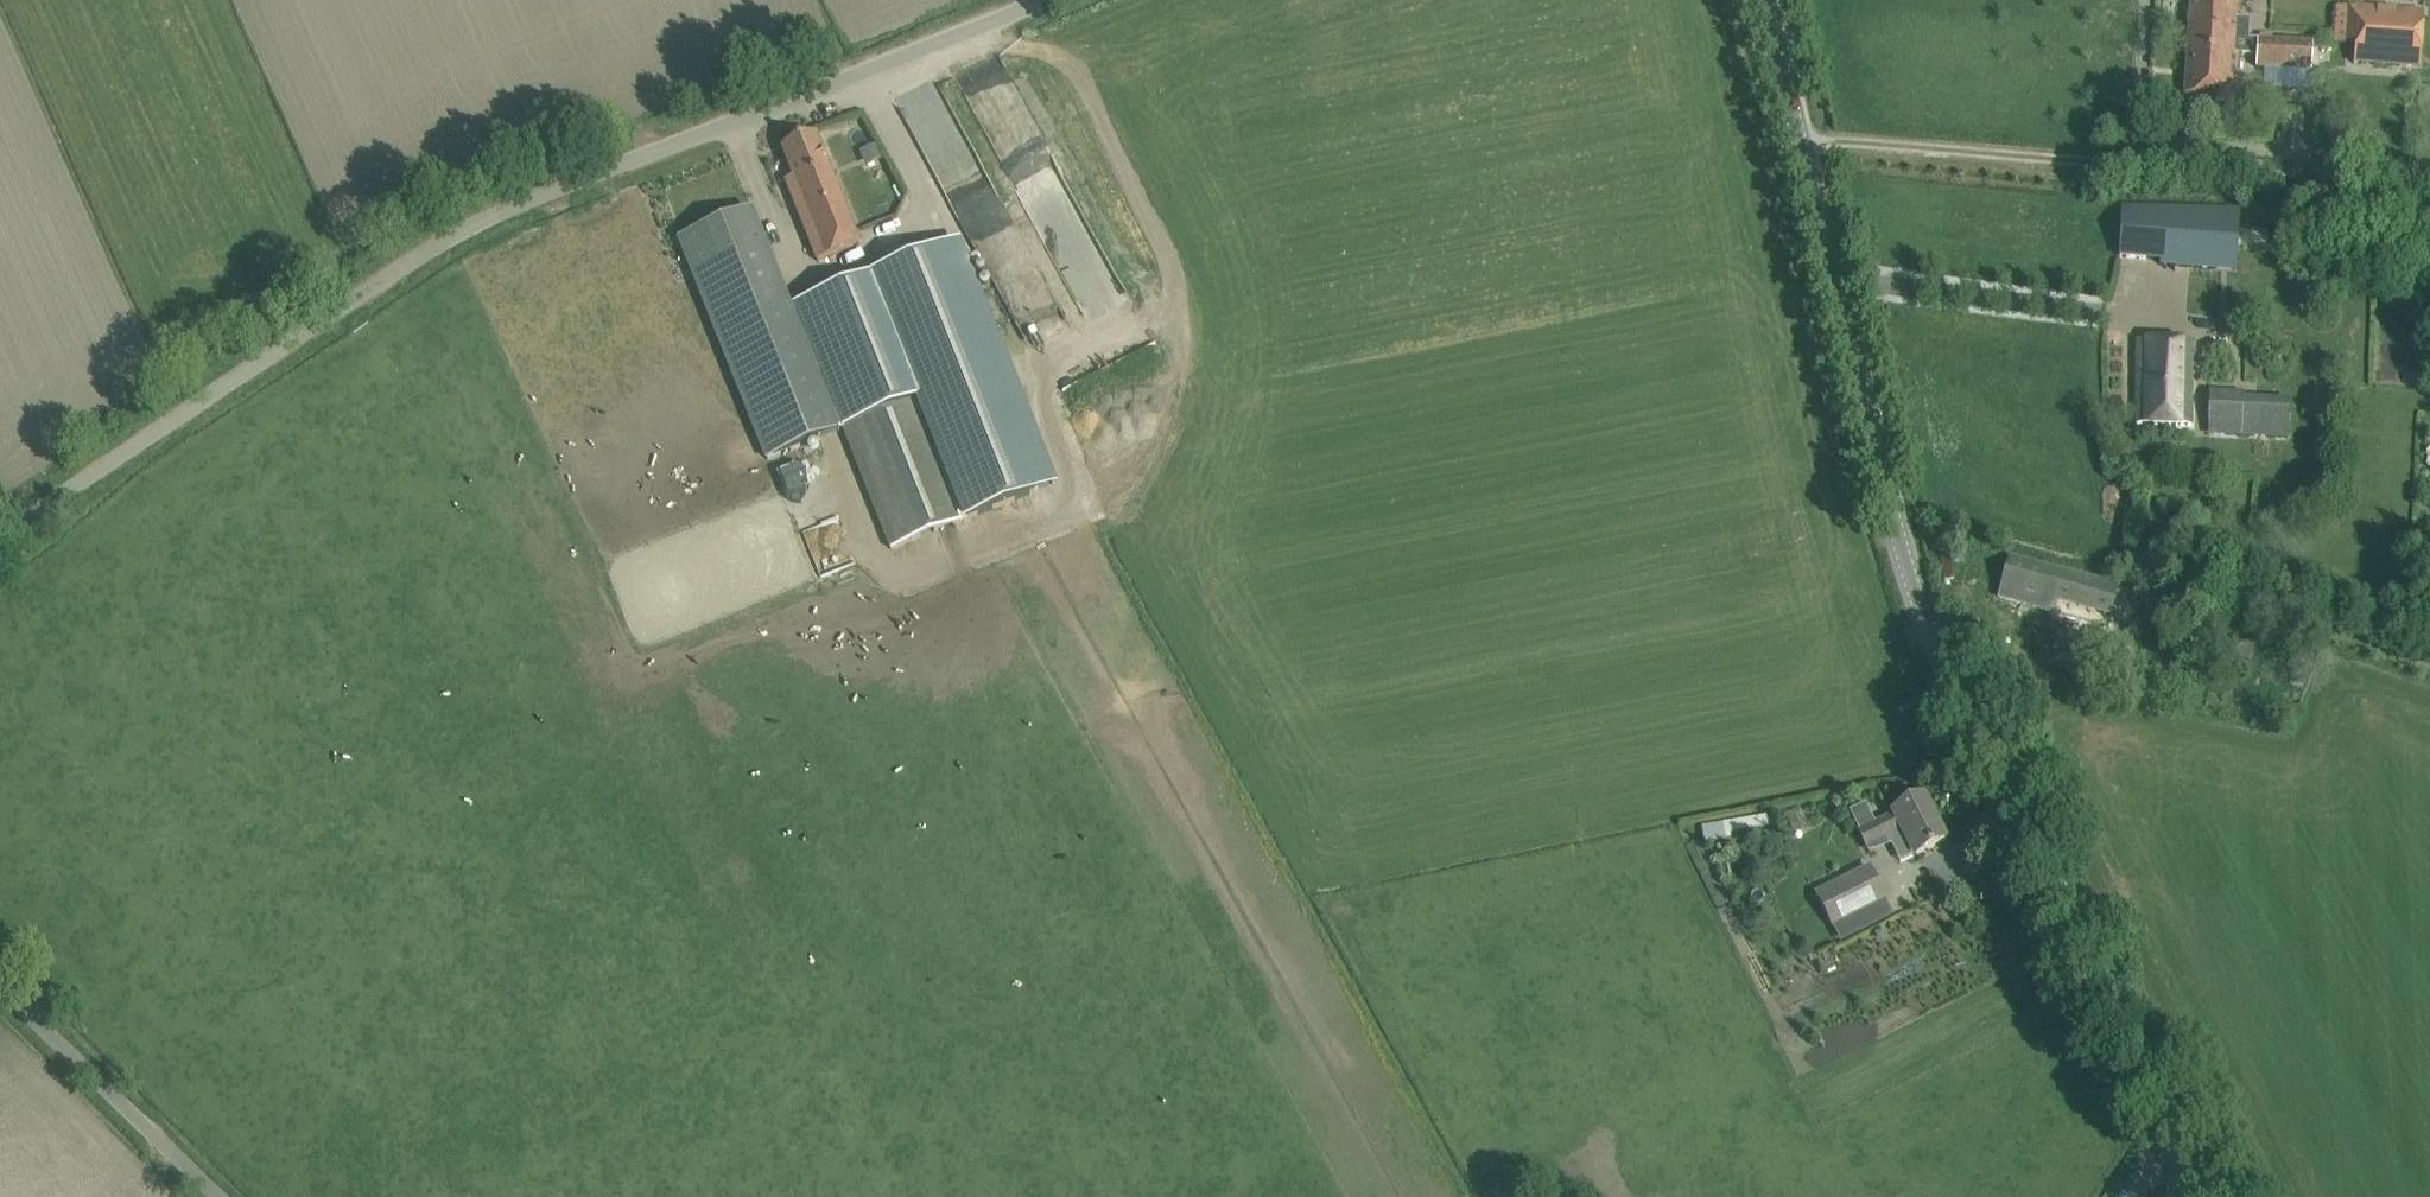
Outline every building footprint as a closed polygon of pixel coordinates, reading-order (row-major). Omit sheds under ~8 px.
[(2188,31),(2236,35),(2236,39),(2247,40),(2249,20),(2237,20),(2238,0),(2190,0),(2188,31)] [(2374,47),(2421,50),(2424,13),(2357,9),(2354,46),(2374,47)] [(2236,35),(2188,31),(2185,96),(2234,99),(2237,54),(2257,55),(2256,67),(2311,70),(2312,44),(2247,40),(2236,39),(2236,35)] [(2374,47),(2373,65),(2420,68),(2421,50),(2374,47)] [(793,178),(786,181),(817,262),(860,246),(816,135),(782,148),(793,178)] [(2160,264),(2236,270),(2237,263),(2239,212),(2121,209),(2119,257),(2160,260),(2160,264)] [(750,212),(680,239),(695,278),(767,461),(791,451),(838,433),(844,431),(890,549),(968,518),(1053,484),(1003,357),(958,244),(952,246),(949,248),(944,249),(790,309),(752,211),(750,212)] [(2192,425),(2192,342),(2136,340),(2136,425),(2192,425)] [(2244,393),(2209,392),(2208,422),(2241,423),(2241,435),(2272,436),(2273,403),(2244,402),(2244,393)] [(2109,619),(2117,589),(2010,559),(2000,596),(2053,611),(2055,605),(2109,619)] [(1945,841),(1923,798),(1894,813),(1894,814),(1874,824),(1883,841),(1894,835),(1897,841),(1891,844),(1900,862),(1915,855),(1915,856),(1945,841)] [(1864,804),(1848,812),(1858,832),(1874,824),(1864,804)] [(1703,827),(1704,841),(1728,840),(1728,826),(1703,827)] [(1832,927),(1885,900),(1869,868),(1816,895),(1832,927)]
